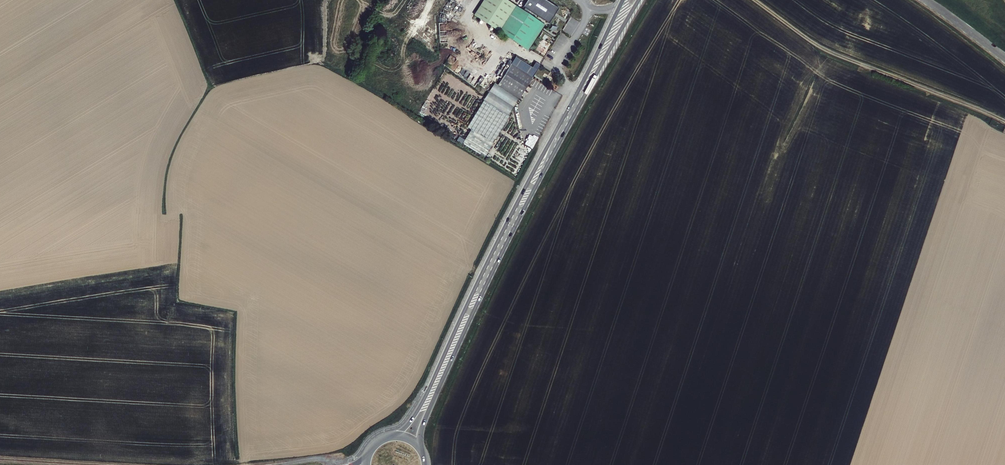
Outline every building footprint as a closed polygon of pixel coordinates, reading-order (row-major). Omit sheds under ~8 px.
[(506,0),(481,0),(472,13),(521,45),(537,20),(521,10),(519,8),(506,0)] [(521,5),(523,6),(545,20),(554,5),(547,0),(525,0),(521,5)] [(542,23),(537,20),(521,45),(526,48),(542,23)] [(541,65),(536,62),(533,67),(516,56),(512,63),(533,77),(541,65)] [(496,84),(521,98),(533,77),(532,76),(531,75),(528,73),(512,63),(496,84)] [(496,84),(494,82),(484,99),(508,113),(521,98),(496,84)] [(471,129),(462,146),(485,157),(493,141),(471,129)]
